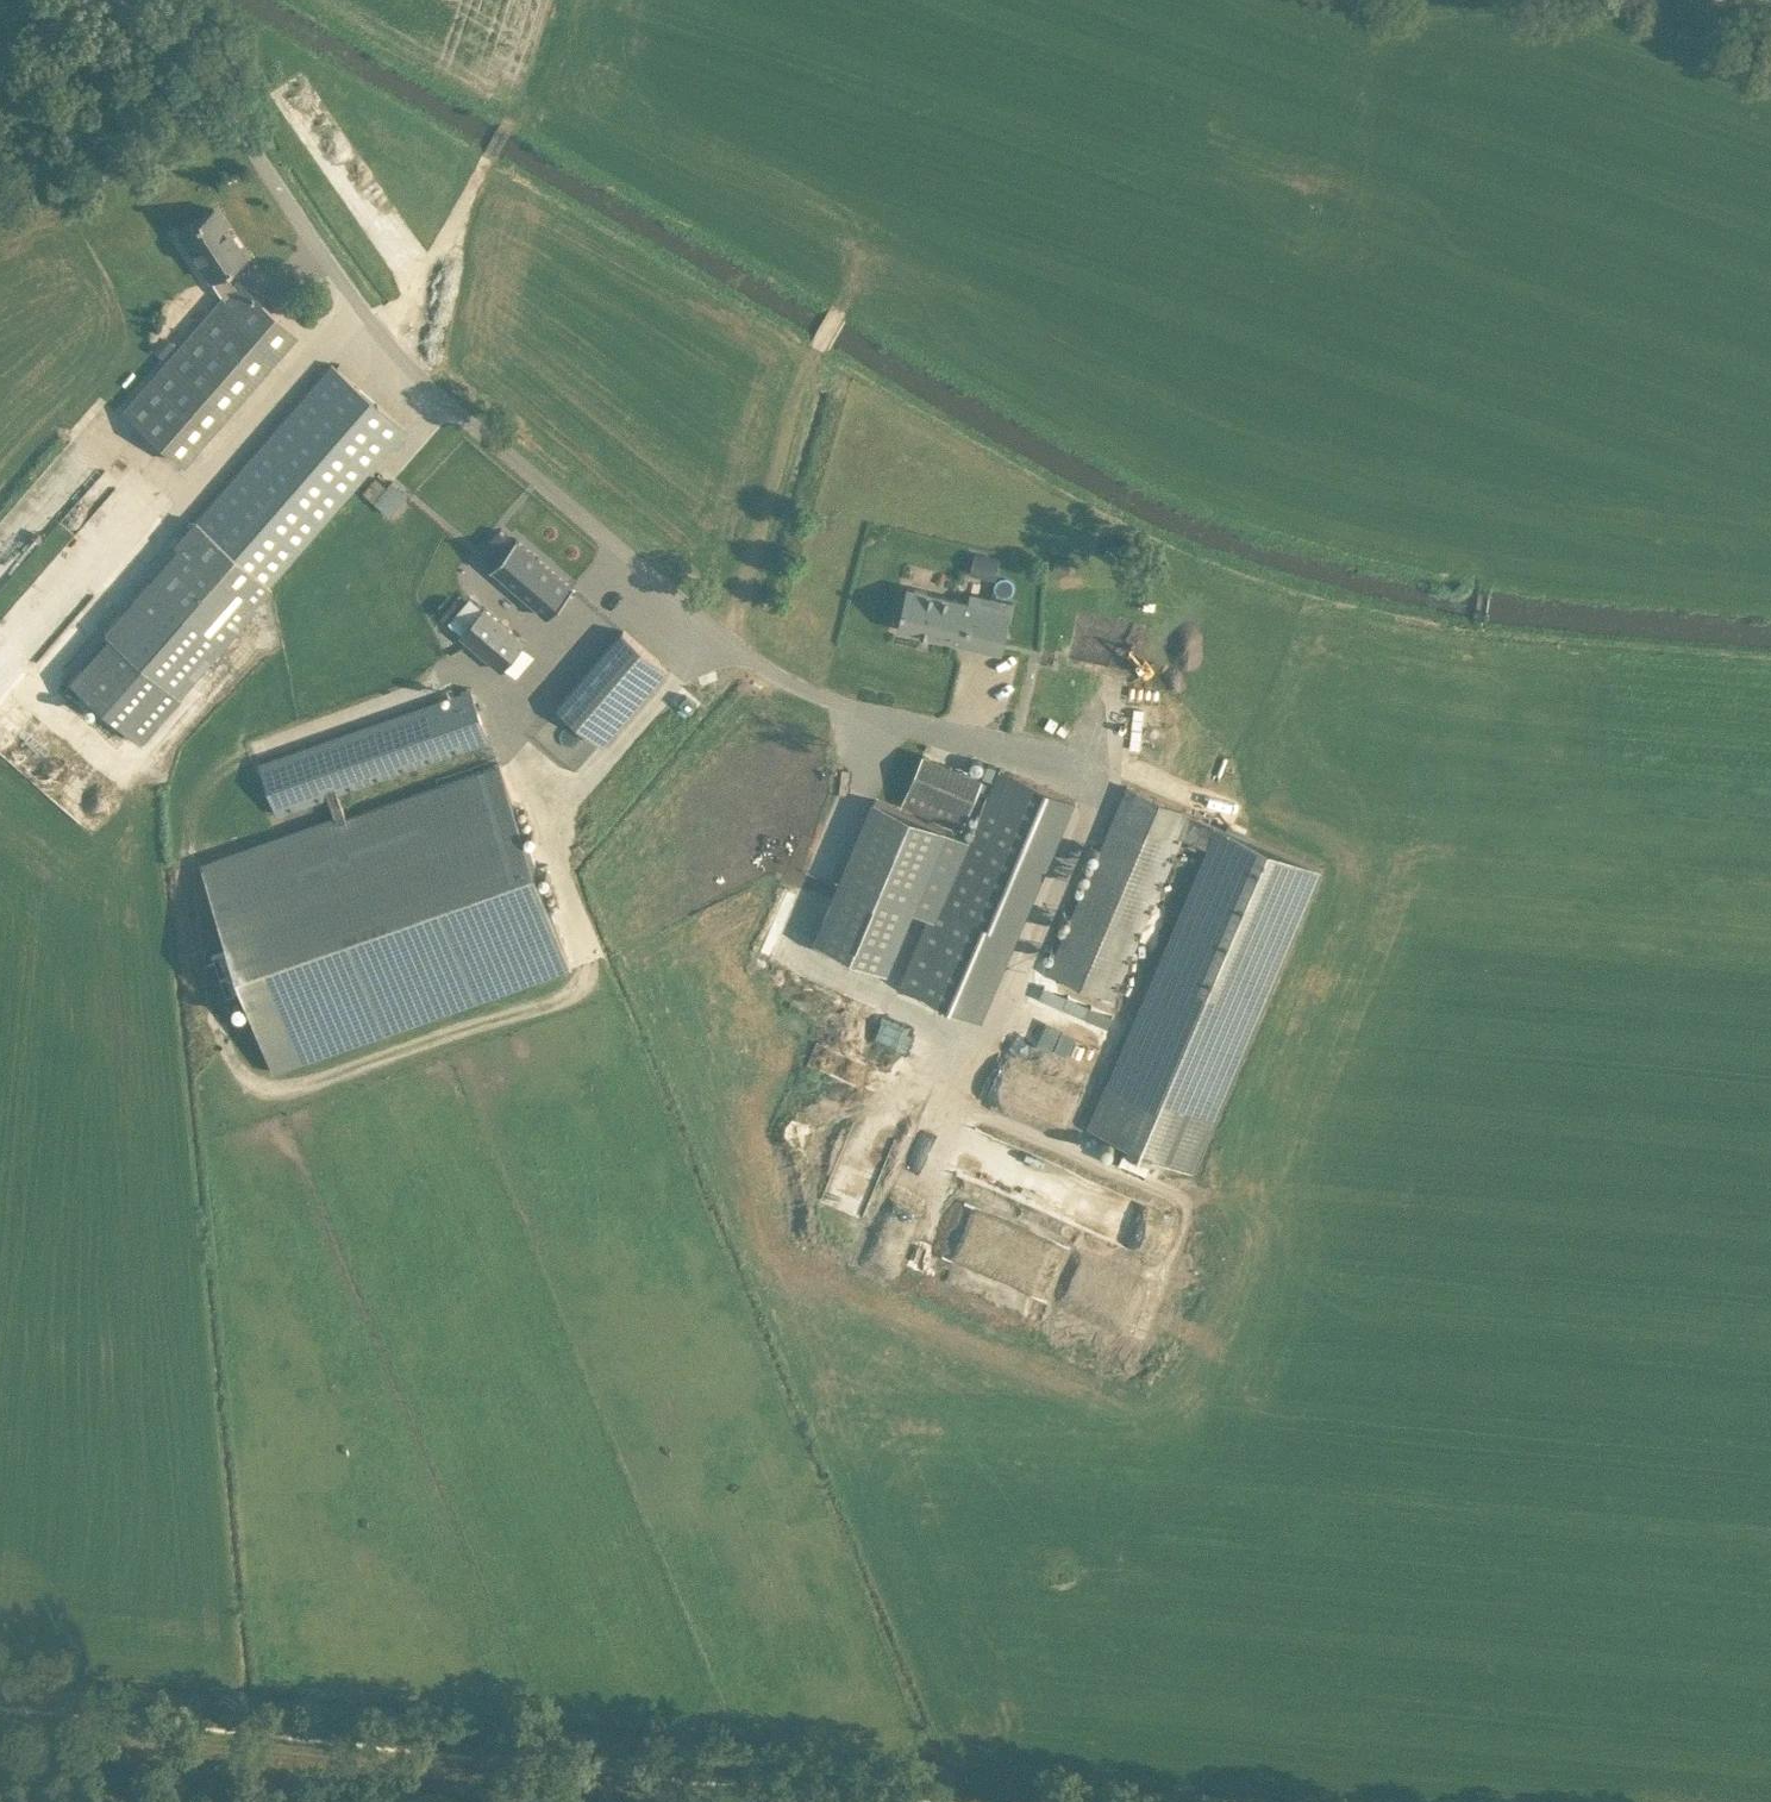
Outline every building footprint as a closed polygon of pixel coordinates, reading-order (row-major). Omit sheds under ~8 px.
[(86,170),(92,184),(105,178),(99,164),(86,170)] [(123,410),(182,462),(295,332),(236,280),(232,283),(223,269),(245,254),(213,207),(178,230),(192,250),(210,278),(222,296),(123,410)] [(164,334),(152,347),(162,356),(174,342),(164,334)] [(68,679),(141,743),(181,698),(178,695),(256,606),(252,602),(405,427),(331,363),(174,543),(178,546),(104,631),(108,634),(68,679)] [(389,479),(371,501),(388,515),(406,493),(389,479)] [(500,530),(481,551),(495,563),(492,567),(549,615),(574,587),(516,537),(513,541),(500,530)] [(975,549),(969,571),(994,578),(1000,555),(975,549)] [(899,626),(1003,650),(1014,602),(983,595),(981,603),(908,586),(899,626)] [(462,633),(501,669),(526,642),(486,606),(462,633)] [(1055,641),(1050,662),(1114,677),(1125,632),(1073,622),(1071,644),(1055,641)] [(576,741),(589,753),(600,741),(602,742),(668,666),(626,629),(559,705),(586,729),(576,741)] [(203,866),(275,1071),(571,967),(500,763),(347,816),(338,792),(488,740),(471,689),(259,763),(277,813),(329,795),(337,819),(203,866)] [(901,806),(962,831),(985,777),(924,751),(901,806)] [(1213,758),(1202,754),(1196,770),(1208,774),(1213,758)] [(1074,799),(1001,768),(945,902),(935,898),(899,982),(982,1017),(1074,799)] [(1117,1137),(1111,1155),(1140,1168),(1146,1150),(1193,1170),(1322,871),(1128,787),(1049,970),(1113,997),(1183,836),(1207,846),(1088,1124),(1117,1137)] [(815,941),(888,971),(947,829),(874,799),(815,941)] [(1083,1053),(1088,1030),(1058,1023),(1053,1047),(1083,1053)]
